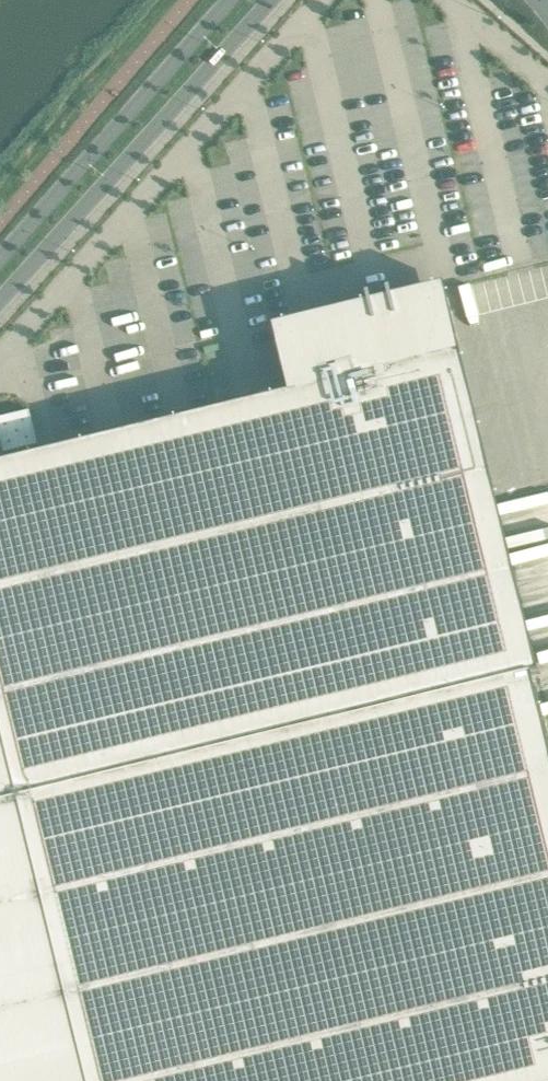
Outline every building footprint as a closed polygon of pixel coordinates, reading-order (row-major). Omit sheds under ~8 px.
[(0,459),(0,1080),(547,1080),(547,750),(435,290),(280,328),(295,387),(0,459)]
